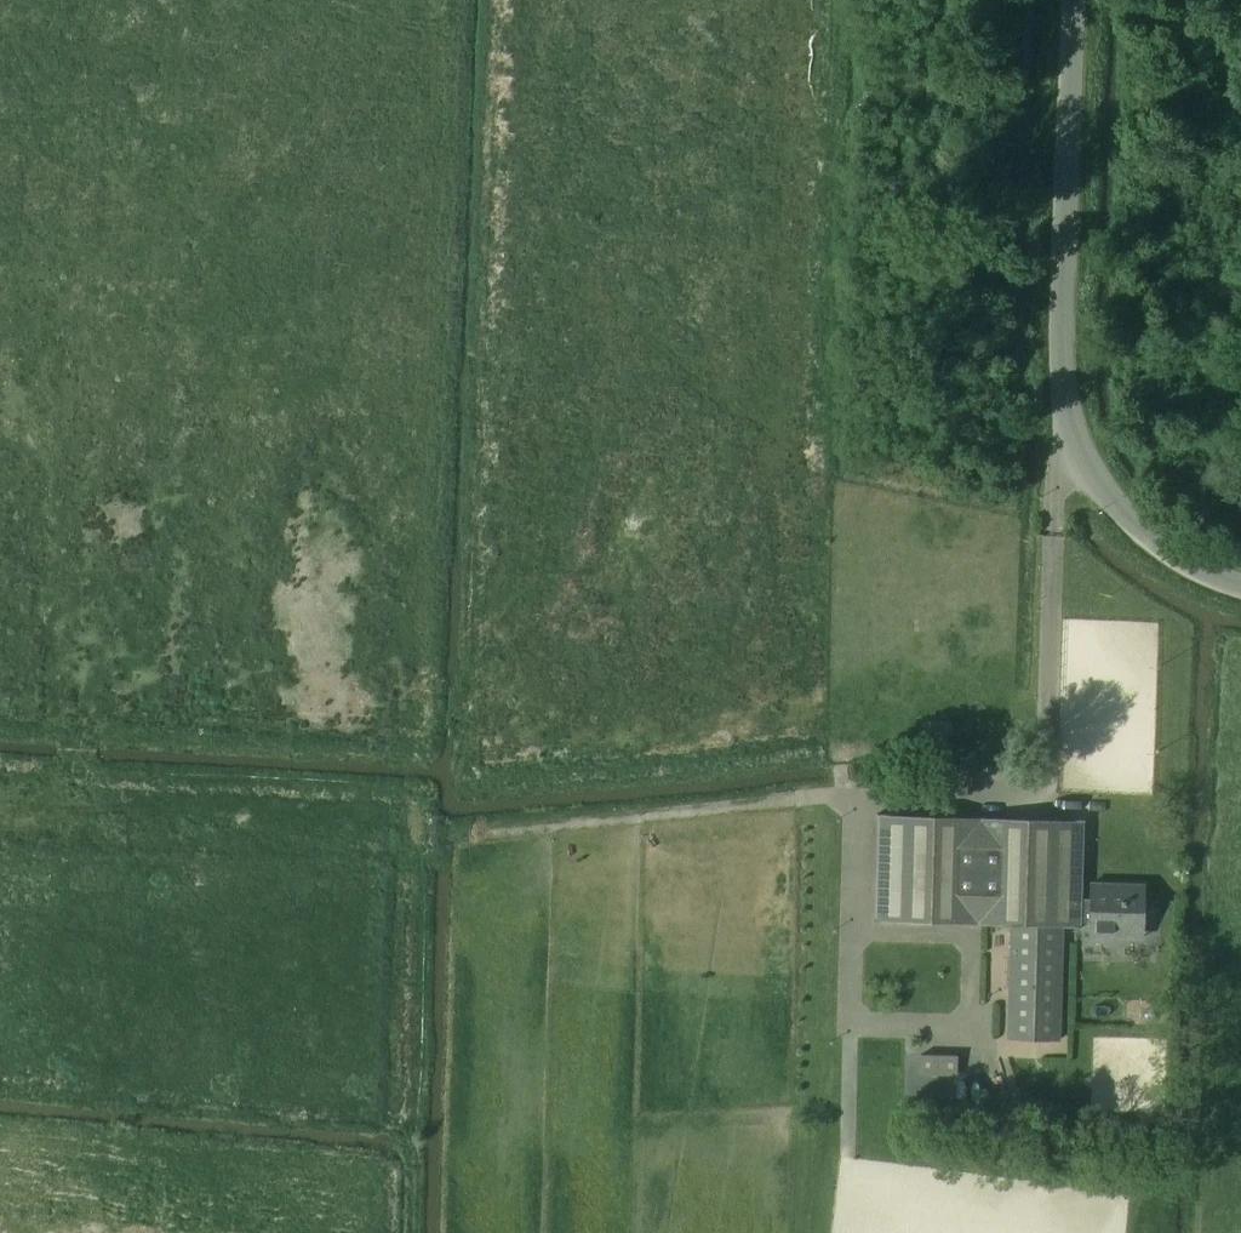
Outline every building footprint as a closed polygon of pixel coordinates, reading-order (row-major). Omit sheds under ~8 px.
[(1063,922),(1090,923),(1090,898),(1073,897),(1074,823),(887,818),(885,917),(1010,921),(1007,1038),(1060,1041),(1063,922)] [(1091,884),(1090,898),(1090,923),(1143,924),(1144,886),(1091,884)] [(909,1105),(957,1106),(959,1054),(910,1053),(909,1105)]
